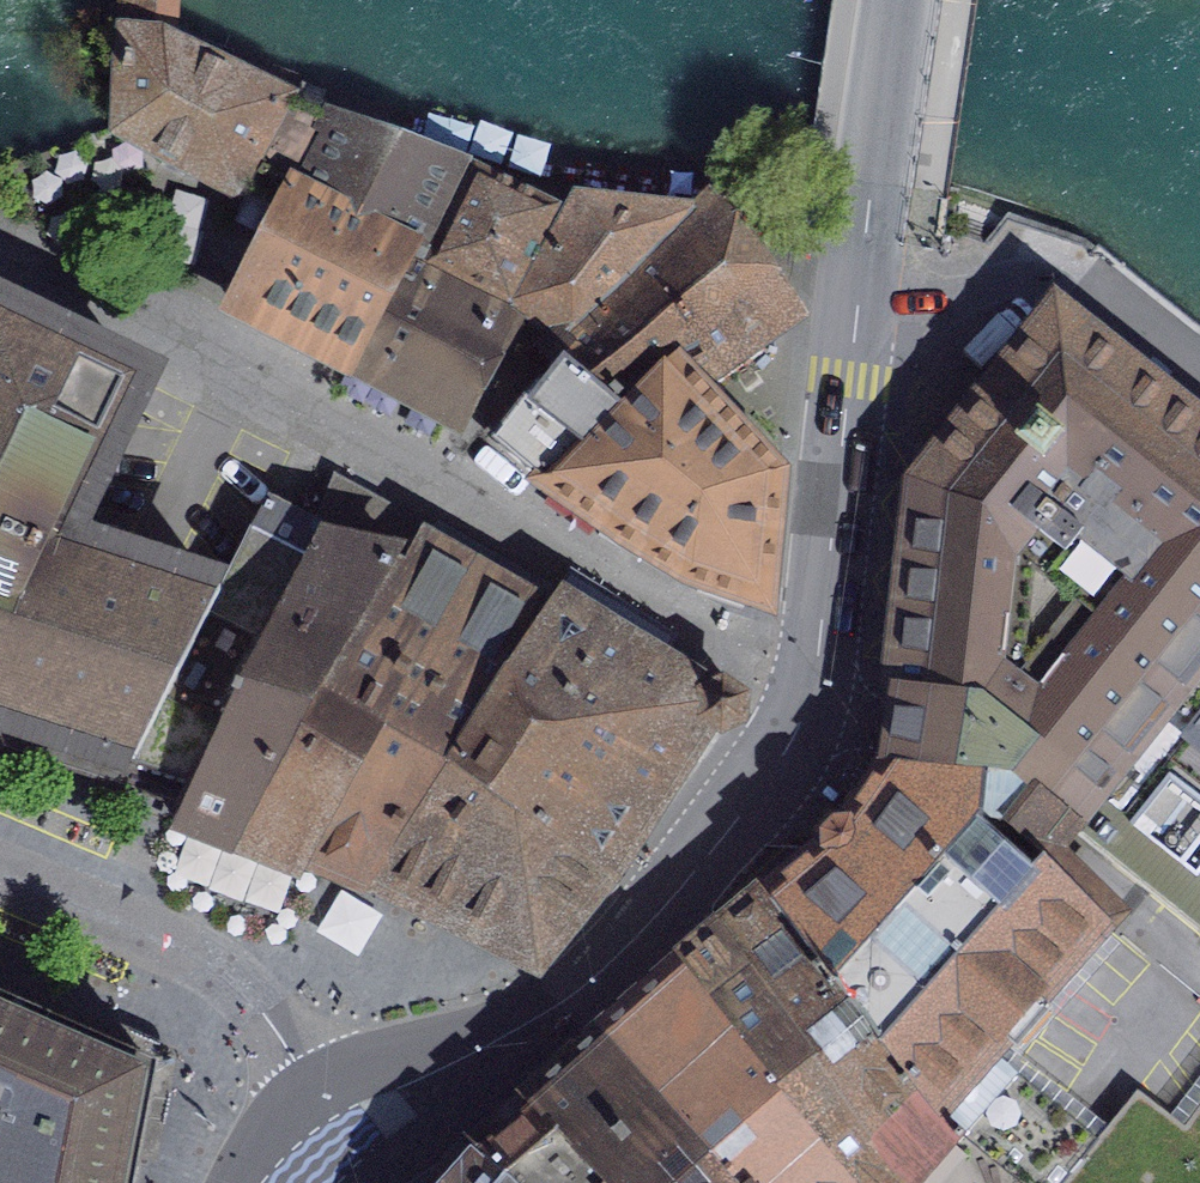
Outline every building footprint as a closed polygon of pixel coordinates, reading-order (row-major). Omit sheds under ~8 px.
[(235,191),(278,109),(282,101),(260,92),(250,88),(164,43),(161,47),(155,44),(128,42),(127,59),(123,59),(123,74),(126,74),(123,132),(208,177),(235,191)] [(282,110),(278,109),(235,191),(284,216),(242,296),(256,303),(246,322),(352,375),(356,370),(461,167),(332,121),(329,127),(325,125),(327,119),(285,102),(282,110)] [(465,168),(461,167),(356,370),(449,421),(497,332),(495,331),(510,298),(512,299),(556,209),(488,176),(478,173),(474,180),(461,175),(465,168)] [(580,203),(517,317),(551,342),(544,350),(555,360),(558,357),(695,218),(692,217),(580,203)] [(695,218),(558,357),(629,412),(653,388),(660,392),(667,392),(674,390),(684,380),(687,383),(710,369),(720,383),(763,352),(775,320),(733,263),(698,220),(695,218)] [(134,764),(220,594),(63,544),(142,380),(0,312),(0,721),(134,764)] [(1199,932),(1199,431),(1063,322),(1066,318),(1058,312),(1050,321),(1053,323),(926,483),(922,481),(918,486),(921,488),(892,738),(889,767),(944,772),(1010,781),(1067,826),(1199,932)] [(653,388),(629,412),(558,357),(555,360),(561,366),(539,394),(529,385),(486,431),(543,484),(541,486),(554,495),(556,493),(580,510),(604,525),(598,535),(616,546),(622,537),(700,581),(736,594),(736,592),(749,597),(749,598),(764,604),(774,499),(777,480),(687,383),(684,380),(674,390),(667,392),(660,392),(653,388)] [(335,474),(313,525),(324,530),(400,551),(407,553),(424,523),(335,474)] [(134,764),(196,782),(312,555),(324,530),(313,525),(265,501),(220,594),(134,764)] [(177,821),(241,846),(247,834),(264,810),(353,655),(396,573),(392,572),(400,551),(324,530),(312,555),(196,782),(187,800),(177,821)] [(310,860),(312,859),(370,753),(486,558),(440,532),(438,532),(413,578),(396,573),(353,655),(264,810),(247,834),(241,846),(302,866),(307,869),(310,860)] [(368,888),(373,890),(455,763),(564,603),(556,597),(546,592),(486,558),(370,753),(312,859),(370,883),(368,888)] [(564,603),(455,763),(572,847),(591,859),(616,875),(617,874),(612,870),(618,859),(615,858),(689,748),(693,743),(710,718),(726,729),(741,705),(716,688),(710,697),(702,692),(658,664),(674,637),(572,572),(556,597),(564,603)] [(455,763),(373,890),(377,892),(380,888),(419,906),(416,910),(437,920),(439,917),(477,935),(476,937),(493,945),(494,943),(526,958),(525,960),(539,968),(550,956),(547,953),(570,925),(574,928),(584,916),(580,914),(607,882),(610,884),(616,875),(591,859),(572,847),(455,763)] [(769,895),(807,944),(935,1120),(939,1117),(1020,1182),(1199,1182),(1199,1114),(1149,1181),(989,1057),(1110,922),(1042,856),(1054,842),(1067,826),(1010,781),(944,772),(889,767),(849,826),(825,851),(769,895)] [(722,934),(775,1006),(870,1144),(891,1170),(906,1182),(1020,1182),(939,1117),(935,1120),(807,944),(769,895),(722,934)] [(679,972),(701,1001),(821,1163),(837,1182),(906,1182),(891,1170),(870,1144),(775,1006),(722,934),(679,972)] [(605,1037),(712,1169),(725,1182),(837,1182),(821,1163),(701,1001),(679,972),(605,1037)] [(138,1163),(136,1162),(138,1156),(136,1156),(152,1072),(151,1068),(0,1003),(0,1182),(134,1182),(138,1163)] [(528,1104),(606,1182),(725,1182),(712,1169),(605,1037),(528,1104)] [(476,1147),(503,1173),(513,1182),(606,1182),(528,1104),(476,1147)] [(444,1182),(513,1182),(503,1173),(476,1147),(444,1182)]
